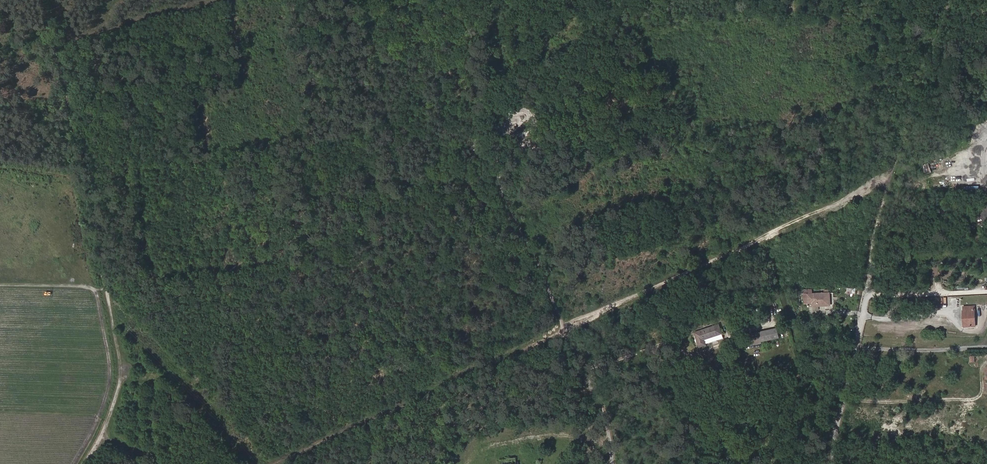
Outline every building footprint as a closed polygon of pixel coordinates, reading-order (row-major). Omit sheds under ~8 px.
[(830,306),(829,293),(825,293),(812,294),(812,290),(809,290),(809,294),(804,294),(805,304),(813,303),(813,306),(830,306)] [(976,326),(974,306),(963,307),(964,311),(963,311),(963,316),(966,316),(966,326),(976,326)] [(704,339),(722,334),(719,324),(695,332),(699,347),(706,345),(706,344),(704,339)] [(779,338),(777,328),(759,332),(761,342),(779,338)] [(761,342),(759,332),(749,334),(752,344),(761,342)] [(706,344),(723,338),(722,334),(704,339),(706,344)]
